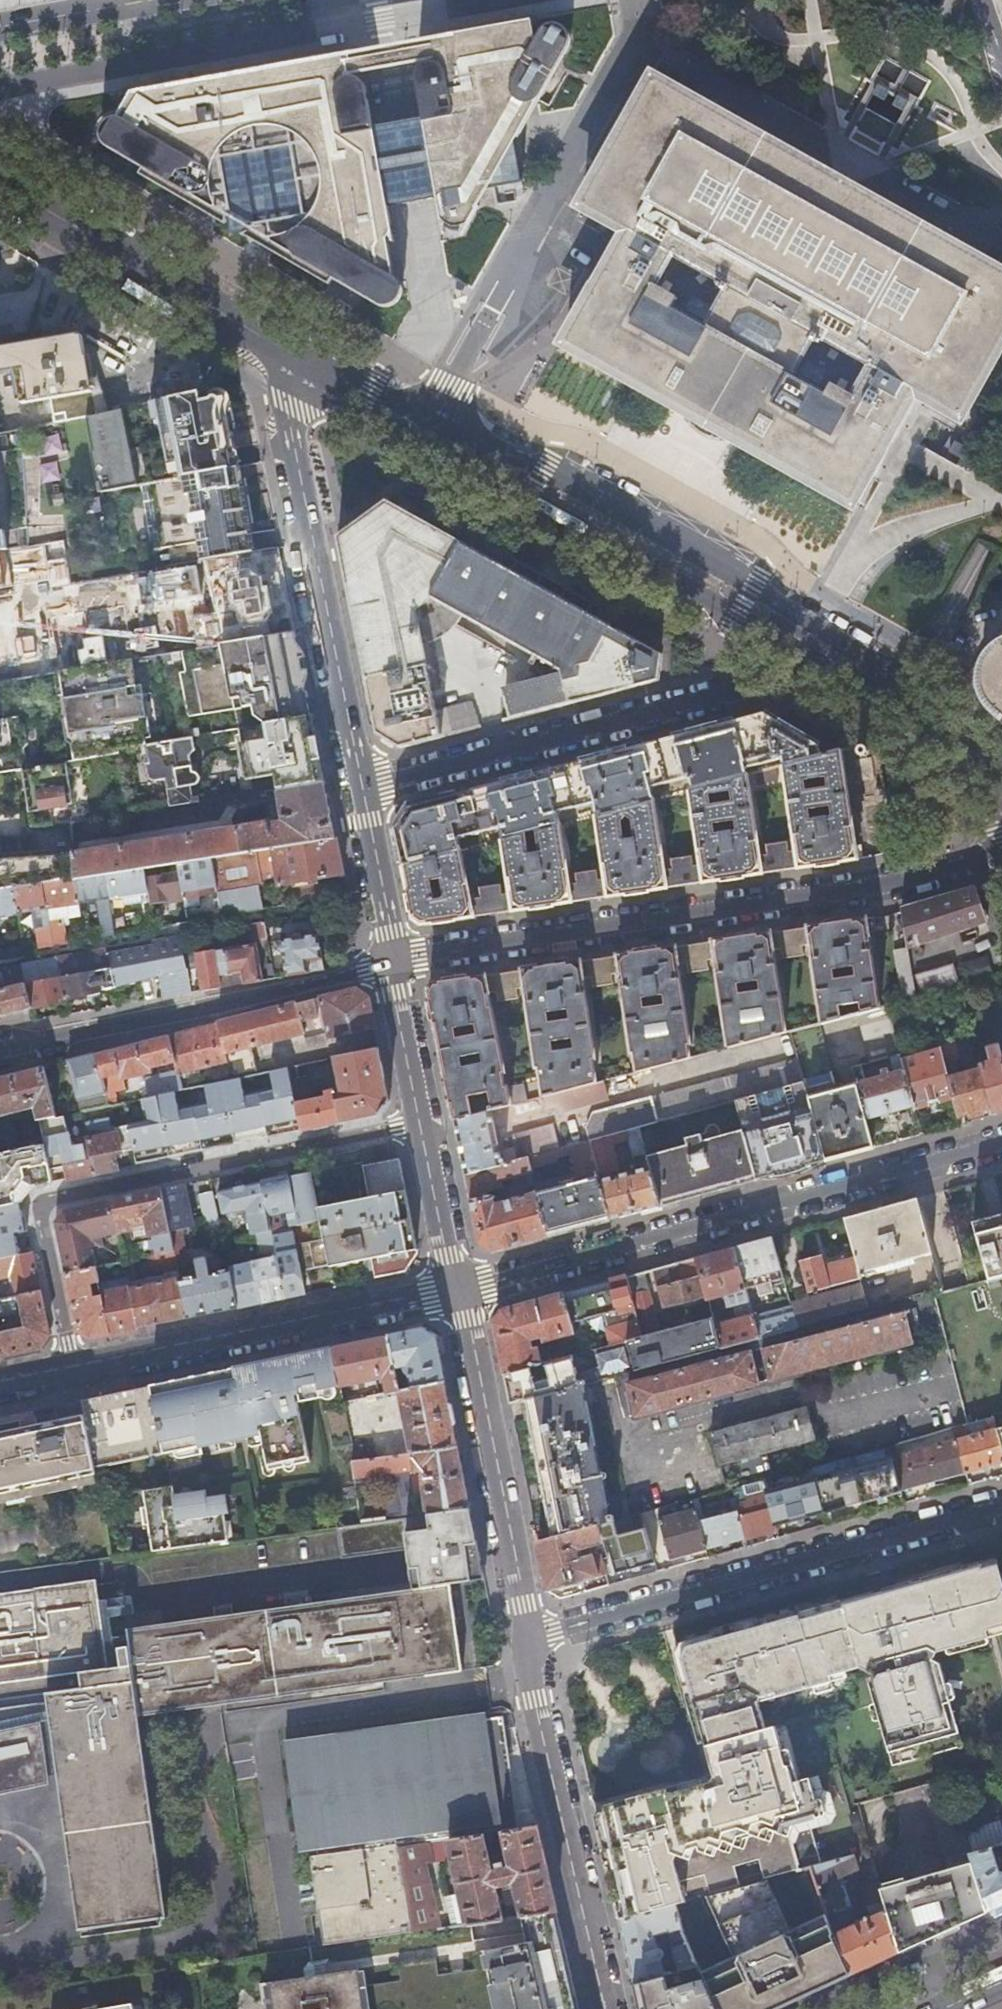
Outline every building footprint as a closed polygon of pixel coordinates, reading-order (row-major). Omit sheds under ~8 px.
[(514,140),(516,139),(568,48),(569,40),(567,33),(564,29),(559,26),(553,25),(548,26),(542,30),(535,43),(532,29),(526,30),(525,23),(429,40),(425,43),(424,46),(424,48),(344,63),(343,60),(342,58),(336,57),(134,93),(135,100),(129,101),(130,103),(132,104),(122,121),(119,119),(115,119),(110,119),(103,123),(100,128),(98,135),(100,141),(104,147),(110,150),(141,169),(137,176),(223,226),(225,222),(224,218),(226,218),(229,235),(246,232),(246,234),(244,234),(242,237),(327,287),(331,281),(376,306),(380,308),(386,308),(391,307),(397,302),(400,297),(400,291),(398,285),(393,280),(386,241),(388,238),(391,244),(392,244),(386,207),(409,203),(435,198),(442,235),(443,235),(444,228),(447,231),(452,232),(456,233),(461,231),(459,238),(461,238),(483,199),(488,189),(521,183),(514,140)] [(870,96),(902,114),(912,97),(905,92),(895,85),(889,82),(880,79),(870,96)] [(628,233),(565,344),(671,403),(709,425),(745,445),(851,504),(913,392),(959,418),(1001,342),(1001,277),(855,194),(841,186),(819,174),(653,81),(582,207),(628,233)] [(12,251),(4,246),(0,243),(0,253),(12,251)] [(691,298),(683,312),(703,324),(711,310),(691,298)] [(2,389),(17,387),(20,405),(50,401),(54,423),(84,418),(86,417),(111,413),(83,338),(82,337),(43,344),(40,331),(0,337),(0,374),(2,389)] [(798,376),(818,388),(826,374),(805,362),(798,376)] [(199,403),(197,392),(179,396),(150,403),(153,420),(159,419),(163,443),(127,451),(120,411),(111,413),(86,417),(93,452),(91,453),(98,491),(137,484),(174,478),(174,476),(234,466),(236,466),(235,462),(238,462),(235,447),(232,447),(231,438),(229,431),(232,429),(233,426),(227,398),(225,392),(220,389),(216,388),(210,389),(207,392),(205,395),(204,398),(204,402),(199,403)] [(745,445),(671,403),(654,433),(663,439),(720,470),(728,475),(745,445)] [(24,548),(21,447),(7,449),(4,432),(0,433),(0,552),(24,548)] [(174,478),(137,484),(148,552),(170,548),(174,567),(206,561),(227,558),(249,554),(246,534),(250,534),(247,516),(241,479),(236,480),(235,473),(234,466),(174,476),(174,478)] [(398,751),(440,740),(478,729),(470,702),(434,711),(414,612),(431,600),(560,672),(563,683),(505,698),(503,699),(502,702),(508,721),(510,721),(657,682),(660,657),(513,575),(477,555),(385,503),(335,539),(375,735),(398,751)] [(232,585),(227,558),(206,561),(174,567),(108,578),(67,585),(0,596),(0,624),(232,585)] [(21,676),(56,671),(128,659),(181,650),(228,642),(293,632),(302,630),(294,593),(292,587),(284,589),(273,591),(275,607),(0,653),(0,680),(21,676)] [(258,703),(259,713),(271,723),(309,717),(297,658),(293,632),(228,642),(236,697),(246,695),(248,705),(258,703)] [(997,640),(994,642),(992,643),(988,648),(984,652),(981,658),(979,664),(978,670),(979,684),(981,699),(1001,718),(1001,638),(997,640)] [(128,659),(56,671),(72,762),(117,754),(116,749),(135,746),(142,745),(138,720),(143,719),(139,696),(134,697),(128,659)] [(252,726),(235,729),(246,781),(248,780),(250,795),(276,791),(323,783),(314,741),(309,717),(271,723),(264,725),(252,726)] [(657,744),(668,785),(688,780),(691,791),(746,776),(744,767),(778,758),(781,767),(817,757),(815,749),(785,731),(762,717),(709,731),(657,744)] [(142,745),(135,746),(138,763),(142,762),(144,773),(145,776),(146,778),(148,780),(150,781),(153,781),(155,781),(163,780),(168,808),(201,803),(199,789),(195,789),(194,784),(195,783),(196,782),(196,781),(197,780),(197,779),(197,777),(196,775),(195,774),(194,772),(192,772),(190,771),(188,755),(192,748),(190,737),(142,745)] [(610,757),(564,769),(574,810),(591,806),(594,816),(652,801),(649,790),(668,785),(657,744),(610,757)] [(458,853),(401,868),(404,882),(411,914),(418,920),(424,925),(459,920),(493,915),(591,899),(684,885),(780,870),(782,870),(856,858),(839,750),(824,754),(826,755),(817,757),(781,767),(795,851),(787,852),(786,843),(765,846),(767,856),(759,857),(746,776),(691,791),(688,791),(699,866),(691,867),(690,858),(669,861),(670,870),(662,872),(652,801),(594,816),(604,880),(596,882),(594,872),(575,875),(576,884),(568,886),(558,826),(500,842),(507,880),(509,880),(511,894),(500,896),(498,887),(478,890),(480,899),(468,901),(458,853)] [(869,758),(853,761),(856,781),(872,779),(869,758)] [(48,810),(66,808),(65,805),(70,804),(64,763),(58,764),(49,765),(33,768),(19,770),(26,814),(29,828),(51,826),(48,810)] [(518,781),(469,794),(480,835),(498,831),(500,842),(558,826),(556,815),(574,810),(564,769),(518,781)] [(71,854),(75,879),(104,875),(144,869),(157,867),(162,866),(177,864),(192,861),(210,859),(335,839),(332,828),(323,783),(276,791),(281,820),(284,820),(286,831),(281,832),(280,827),(269,828),(268,824),(71,854)] [(884,800),(882,786),(875,787),(877,801),(884,800)] [(396,842),(401,868),(458,853),(456,841),(480,835),(469,794),(422,806),(409,810),(401,820),(394,829),(396,842)] [(266,910),(281,908),(278,888),(342,877),(339,858),(335,839),(210,859),(215,894),(219,918),(242,914),(266,910)] [(13,889),(43,884),(75,879),(71,854),(70,849),(53,850),(0,854),(0,891),(13,889)] [(178,874),(182,899),(183,904),(191,902),(200,901),(199,896),(215,894),(210,859),(192,861),(193,872),(178,874)] [(182,899),(178,874),(164,877),(162,866),(157,867),(144,869),(148,894),(149,904),(165,901),(182,899)] [(144,869),(104,875),(108,900),(109,910),(129,907),(149,904),(148,894),(144,869)] [(104,875),(75,879),(78,904),(87,902),(88,908),(92,907),(97,906),(101,938),(113,936),(109,910),(108,900),(104,875)] [(65,944),(62,924),(65,924),(68,923),(67,917),(80,915),(78,904),(75,879),(43,884),(52,946),(65,944)] [(23,912),(31,911),(32,924),(35,928),(38,948),(52,946),(43,884),(13,889),(17,913),(23,912)] [(17,913),(13,889),(0,891),(0,916),(17,913)] [(900,910),(907,948),(985,922),(974,891),(940,900),(900,910)] [(438,1047),(453,1122),(490,1113),(527,1103),(523,1086),(504,1089),(501,1075),(504,1075),(490,1009),(488,1010),(486,1002),(489,1001),(487,994),(495,993),(497,1002),(517,999),(516,990),(523,989),(524,996),(527,995),(528,1003),(526,1003),(536,1069),(538,1068),(544,1099),(594,1085),(591,1061),(593,1060),(581,980),(590,979),(591,988),(612,985),(610,976),(619,975),(632,1054),(634,1054),(638,1074),(688,1060),(686,1046),(688,1045),(676,966),(685,965),(686,974),(706,971),(705,961),(714,960),(727,1050),(785,1034),(773,951),(781,950),(782,960),(803,957),(801,947),(809,945),(822,1024),(857,1015),(879,1009),(864,919),(793,930),(695,945),(600,959),(500,974),(437,984),(428,998),(438,1047)] [(265,944),(262,923),(243,926),(246,942),(259,940),(260,945),(265,944)] [(152,947),(157,977),(161,999),(188,994),(179,937),(163,939),(151,941),(152,947)] [(323,971),(316,937),(292,941),(278,943),(284,978),(307,974),(304,962),(315,960),(317,973),(323,971)] [(278,942),(265,944),(271,980),(284,978),(278,943),(278,942)] [(104,954),(112,988),(135,983),(157,977),(152,947),(104,954)] [(235,950),(224,952),(228,975),(230,987),(242,985),(259,982),(253,947),(235,950)] [(94,951),(54,958),(64,1000),(88,994),(112,988),(104,954),(103,949),(94,951)] [(228,975),(224,952),(204,955),(194,957),(199,992),(207,991),(218,989),(216,977),(228,975)] [(985,959),(990,977),(1001,973),(1001,964),(1000,956),(997,956),(985,959)] [(26,962),(19,963),(30,1009),(46,1005),(64,1000),(54,958),(26,962)] [(307,974),(317,973),(315,960),(304,962),(307,974)] [(30,1009),(19,963),(0,966),(0,977),(3,990),(0,991),(0,1016),(30,1009)] [(954,966),(917,976),(922,994),(959,985),(954,966)] [(916,999),(912,974),(899,977),(904,1002),(916,999)] [(234,1022),(214,1027),(224,1066),(227,1077),(228,1083),(239,1081),(257,1077),(250,1049),(265,1046),(264,1041),(302,1032),(300,1024),(322,1019),(325,1030),(301,1036),(304,1049),(373,1032),(367,1001),(359,996),(353,992),(334,997),(234,1022)] [(887,1007),(879,1009),(857,1015),(870,1065),(891,1059),(900,1057),(887,1007)] [(836,1092),(818,1025),(790,1032),(798,1060),(804,1084),(826,1163),(850,1156),(863,1152),(873,1150),(865,1120),(856,1086),(836,1092)] [(72,1062),(66,1063),(77,1104),(100,1098),(101,1103),(114,1100),(112,1091),(122,1088),(121,1083),(150,1075),(149,1070),(173,1064),(175,1074),(143,1082),(148,1100),(173,1094),(179,1093),(176,1078),(224,1066),(214,1027),(205,1029),(167,1039),(136,1046),(72,1062)] [(939,1047),(940,1051),(953,1099),(958,1119),(985,1112),(992,1110),(980,1065),(973,1067),(974,1072),(958,1077),(954,1062),(959,1061),(954,1043),(939,1047)] [(980,1065),(992,1110),(994,1117),(1001,1114),(1001,1053),(1000,1045),(987,1049),(990,1063),(980,1065)] [(915,1059),(902,1063),(913,1107),(914,1110),(934,1104),(953,1099),(940,1051),(925,1056),(924,1050),(914,1052),(915,1059)] [(290,1082),(300,1133),(378,1117),(387,1104),(386,1097),(377,1052),(333,1061),(340,1095),(334,1096),(332,1091),(323,1093),(324,1098),(310,1101),(305,1079),(290,1082)] [(902,1063),(900,1057),(891,1059),(896,1078),(889,1079),(888,1074),(875,1077),(876,1083),(864,1086),(859,1068),(852,1070),(856,1086),(865,1120),(888,1114),(913,1107),(902,1063)] [(804,1084),(798,1060),(593,1114),(586,1128),(588,1137),(582,1139),(584,1144),(589,1142),(610,1136),(625,1133),(638,1129),(697,1113),(735,1103),(804,1084)] [(34,1109),(37,1123),(54,1119),(51,1110),(41,1070),(15,1076),(0,1080),(0,1118),(34,1109)] [(148,1100),(140,1101),(144,1124),(126,1128),(131,1152),(135,1168),(149,1165),(183,1158),(216,1151),(250,1144),(284,1137),(300,1133),(290,1082),(288,1070),(268,1074),(272,1091),(242,1098),(239,1081),(228,1083),(218,1085),(203,1088),(206,1105),(177,1111),(173,1094),(148,1100)] [(608,1099),(603,1083),(594,1085),(544,1099),(547,1109),(561,1106),(561,1109),(568,1107),(568,1110),(608,1099)] [(804,1084),(735,1103),(756,1182),(808,1168),(818,1165),(826,1163),(804,1084)] [(756,1182),(735,1103),(697,1113),(703,1135),(683,1140),(685,1148),(646,1158),(659,1209),(696,1198),(731,1189),(756,1182)] [(68,1106),(51,1110),(54,1119),(63,1117),(71,1116),(68,1106)] [(96,1120),(94,1111),(80,1114),(82,1123),(96,1120)] [(490,1113),(453,1122),(455,1132),(461,1162),(464,1176),(527,1159),(555,1152),(559,1150),(552,1126),(510,1138),(513,1150),(499,1153),(490,1113)] [(45,1160),(48,1173),(57,1171),(63,1169),(65,1182),(93,1176),(85,1136),(67,1140),(63,1117),(54,1119),(37,1123),(42,1146),(45,1160)] [(42,1146),(37,1123),(18,1127),(23,1150),(42,1146)] [(107,1124),(83,1129),(85,1136),(93,1176),(115,1172),(112,1156),(117,1155),(131,1152),(126,1128),(108,1131),(107,1124)] [(659,1209),(646,1158),(638,1129),(625,1133),(636,1173),(600,1183),(610,1222),(625,1218),(635,1215),(645,1212),(659,1209)] [(618,1165),(610,1136),(589,1142),(596,1171),(618,1165)] [(589,1142),(584,1144),(569,1148),(578,1179),(536,1191),(536,1194),(549,1239),(579,1230),(610,1222),(600,1183),(596,1171),(589,1142)] [(20,1206),(19,1204),(32,1189),(40,1187),(51,1185),(48,1173),(45,1160),(42,1146),(23,1150),(0,1155),(0,1210),(20,1206)] [(559,1169),(555,1152),(527,1159),(531,1173),(532,1177),(559,1169)] [(527,1159),(464,1176),(468,1195),(478,1246),(485,1250),(492,1254),(521,1247),(549,1239),(536,1194),(499,1204),(498,1198),(493,1200),(492,1196),(488,1197),(487,1192),(501,1188),(500,1182),(531,1173),(527,1159)] [(408,1211),(399,1161),(361,1168),(368,1200),(316,1210),(319,1223),(321,1235),(323,1242),(328,1269),(329,1271),(365,1263),(370,1262),(374,1282),(403,1276),(417,1256),(408,1211)] [(285,1179),(259,1184),(266,1216),(269,1233),(284,1230),(310,1225),(319,1223),(316,1210),(309,1174),(285,1179)] [(237,1240),(249,1237),(254,1236),(269,1233),(266,1216),(259,1184),(237,1189),(216,1193),(221,1217),(232,1215),(237,1240)] [(173,1190),(160,1192),(168,1234),(179,1232),(184,1231),(190,1230),(181,1188),(173,1190)] [(136,1197),(111,1202),(117,1233),(130,1230),(129,1222),(144,1219),(148,1238),(151,1237),(155,1257),(172,1254),(168,1234),(160,1192),(136,1197)] [(217,1223),(211,1196),(199,1198),(204,1226),(217,1223)] [(880,1208),(841,1219),(849,1249),(852,1259),(857,1279),(861,1278),(860,1274),(864,1273),(864,1276),(869,1274),(868,1272),(887,1267),(888,1270),(898,1268),(897,1264),(929,1255),(913,1199),(880,1208)] [(95,1270),(91,1252),(102,1250),(100,1240),(118,1236),(117,1233),(111,1202),(90,1206),(84,1208),(63,1212),(54,1226),(59,1247),(65,1276),(95,1270)] [(19,1258),(17,1247),(15,1237),(26,1235),(20,1206),(0,1210),(0,1261),(19,1258)] [(986,1278),(1001,1274),(1001,1215),(996,1217),(971,1224),(986,1278)] [(217,1223),(204,1226),(206,1235),(219,1233),(217,1223)] [(321,1235),(319,1223),(310,1225),(312,1237),(321,1235)] [(284,1230),(269,1233),(283,1300),(303,1296),(300,1280),(303,1279),(306,1278),(305,1274),(328,1269),(323,1242),(290,1249),(288,1236),(285,1236),(284,1230)] [(179,1232),(168,1234),(172,1254),(174,1264),(185,1262),(179,1232)] [(283,1300),(269,1233),(254,1236),(259,1264),(226,1270),(234,1310),(259,1305),(283,1300)] [(748,1244),(731,1249),(742,1290),(743,1290),(753,1287),(756,1296),(769,1293),(766,1283),(780,1280),(769,1239),(748,1244)] [(701,1257),(693,1259),(704,1295),(705,1301),(723,1296),(727,1308),(734,1307),(737,1318),(712,1325),(719,1349),(756,1339),(750,1318),(743,1290),(742,1290),(731,1249),(701,1257)] [(849,1249),(817,1258),(799,1263),(807,1293),(809,1292),(810,1295),(814,1294),(814,1291),(857,1279),(852,1259),(849,1249)] [(157,1274),(163,1273),(175,1270),(174,1264),(172,1254),(155,1257),(148,1258),(150,1269),(156,1272),(157,1274)] [(11,1279),(15,1299),(38,1294),(36,1283),(30,1256),(19,1258),(0,1261),(0,1282),(11,1279)] [(659,1269),(651,1271),(661,1307),(704,1295),(693,1259),(671,1265),(659,1269)] [(176,1273),(177,1281),(185,1320),(211,1315),(234,1310),(226,1270),(207,1274),(204,1260),(194,1262),(197,1277),(183,1280),(181,1272),(176,1273)] [(134,1262),(124,1264),(127,1279),(134,1278),(133,1273),(136,1272),(134,1262)] [(95,1270),(65,1276),(76,1331),(88,1340),(100,1338),(108,1336),(100,1297),(93,1298),(91,1286),(98,1285),(95,1270)] [(640,1274),(623,1278),(639,1338),(656,1333),(640,1274)] [(593,1287),(560,1296),(568,1325),(600,1316),(604,1330),(603,1330),(607,1346),(639,1338),(623,1278),(593,1287)] [(129,1291),(137,1330),(173,1323),(185,1320),(177,1281),(129,1291)] [(787,1308),(793,1329),(865,1310),(858,1285),(786,1304),(787,1308)] [(100,1297),(108,1336),(132,1331),(137,1330),(129,1291),(106,1295),(104,1287),(99,1288),(100,1297)] [(37,1350),(42,1344),(47,1337),(38,1294),(15,1299),(0,1302),(0,1358),(37,1350)] [(492,1326),(502,1374),(538,1365),(534,1348),(529,1349),(526,1341),(539,1338),(540,1344),(571,1335),(568,1325),(560,1296),(519,1307),(500,1312),(497,1318),(492,1326)] [(681,1312),(685,1325),(710,1319),(706,1305),(681,1312)] [(787,1308),(750,1318),(756,1339),(793,1329),(787,1308)] [(907,1310),(626,1385),(634,1415),(915,1341),(907,1310)] [(538,1365),(502,1374),(505,1390),(508,1406),(524,1401),(582,1386),(719,1349),(712,1325),(710,1319),(685,1325),(656,1333),(639,1338),(607,1346),(538,1365)] [(409,1391),(443,1384),(440,1371),(434,1340),(427,1336),(420,1333),(408,1335),(387,1339),(394,1372),(402,1370),(403,1375),(407,1377),(409,1391)] [(388,1395),(396,1394),(398,1393),(394,1372),(387,1339),(359,1345),(331,1351),(338,1384),(339,1389),(385,1379),(388,1395)] [(195,1457),(194,1449),(252,1438),(259,1474),(260,1476),(260,1477),(261,1478),(262,1479),(263,1479),(265,1480),(268,1480),(269,1479),(271,1478),(273,1476),(273,1475),(274,1474),(274,1472),(274,1471),(308,1464),(294,1398),(339,1389),(338,1384),(331,1351),(271,1363),(249,1368),(250,1371),(235,1374),(234,1371),(230,1372),(188,1380),(159,1386),(149,1388),(161,1456),(172,1454),(173,1456),(174,1457),(175,1458),(176,1459),(177,1460),(180,1460),(181,1460),(195,1457)] [(408,1455),(456,1449),(445,1395),(443,1384),(409,1391),(398,1393),(396,1394),(408,1455)] [(609,1516),(582,1386),(524,1401),(542,1491),(552,1538),(596,1526),(613,1522),(612,1515),(609,1516)] [(116,1395),(80,1403),(83,1417),(94,1470),(161,1456),(149,1388),(116,1395)] [(351,1449),(354,1463),(394,1457),(392,1445),(376,1447),(371,1421),(389,1417),(385,1396),(342,1405),(351,1449)] [(803,1408),(709,1433),(718,1466),(812,1440),(803,1408)] [(990,1419),(993,1429),(1001,1462),(1001,1416),(990,1419)] [(95,1475),(94,1470),(83,1417),(30,1428),(22,1429),(21,1423),(0,1427),(0,1494),(95,1475)] [(963,1437),(960,1427),(953,1430),(955,1439),(964,1472),(977,1469),(1001,1462),(993,1429),(990,1419),(982,1422),(985,1431),(963,1437)] [(895,1456),(892,1446),(887,1447),(889,1457),(898,1490),(922,1484),(964,1472),(955,1439),(895,1456)] [(423,1497),(425,1515),(468,1509),(465,1499),(461,1478),(456,1449),(408,1455),(394,1457),(354,1463),(350,1463),(352,1481),(419,1473),(422,1490),(417,1490),(419,1498),(423,1497)] [(898,1490),(889,1457),(850,1467),(859,1501),(860,1502),(877,1497),(899,1491),(898,1490)] [(850,1467),(850,1466),(811,1477),(821,1512),(839,1507),(859,1501),(850,1467)] [(821,1512),(811,1477),(763,1490),(773,1525),(797,1518),(821,1512)] [(167,1488),(142,1491),(144,1509),(140,1509),(143,1528),(147,1527),(150,1552),(226,1542),(220,1501),(206,1503),(205,1492),(172,1497),(170,1487),(167,1488)] [(763,1490),(755,1492),(744,1495),(745,1501),(734,1504),(736,1511),(743,1538),(759,1534),(774,1529),(773,1525),(763,1490)] [(450,1586),(481,1581),(477,1559),(475,1546),(468,1509),(425,1515),(423,1515),(392,1519),(371,1522),(366,1523),(372,1557),(407,1552),(409,1566),(410,1571),(413,1591),(127,1629),(102,1632),(95,1581),(0,1594),(0,1796),(49,1785),(48,1777),(58,1775),(79,1931),(165,1919),(137,1717),(462,1672),(451,1594),(450,1586)] [(694,1517),(693,1510),(655,1520),(666,1559),(681,1555),(703,1549),(694,1517)] [(694,1517),(703,1549),(722,1544),(743,1538),(736,1511),(701,1521),(700,1516),(694,1517)] [(371,1522),(392,1519),(391,1514),(370,1517),(371,1522)] [(652,1561),(639,1514),(630,1517),(633,1526),(602,1535),(604,1543),(607,1551),(602,1552),(608,1572),(612,1571),(613,1572),(652,1561)] [(596,1526),(552,1538),(535,1543),(538,1557),(542,1577),(545,1592),(572,1584),(604,1575),(598,1554),(579,1559),(576,1550),(579,1547),(600,1541),(596,1526)] [(833,1681),(832,1675),(859,1667),(873,1676),(869,1683),(875,1703),(871,1704),(870,1706),(874,1720),(876,1721),(880,1720),(893,1766),(962,1746),(949,1700),(953,1699),(955,1697),(951,1683),(948,1682),(944,1683),(939,1663),(932,1660),(936,1652),(970,1642),(972,1646),(974,1648),(988,1644),(989,1641),(988,1638),(1001,1634),(1001,1583),(997,1565),(980,1570),(980,1568),(978,1568),(976,1563),(963,1567),(964,1572),(956,1575),(954,1569),(922,1578),(923,1584),(914,1587),(912,1581),(884,1589),(886,1595),(876,1598),(874,1592),(843,1601),(844,1607),(842,1607),(832,1611),(830,1605),(809,1611),(811,1617),(799,1620),(798,1616),(796,1616),(795,1613),(763,1622),(764,1625),(759,1626),(758,1623),(720,1634),(721,1637),(717,1638),(715,1632),(679,1643),(672,1654),(679,1677),(684,1676),(686,1681),(688,1687),(682,1689),(686,1701),(691,1700),(695,1712),(689,1713),(699,1746),(704,1744),(708,1760),(713,1775),(604,1806),(602,1809),(603,1812),(594,1815),(602,1848),(612,1892),(618,1921),(675,1906),(684,1903),(678,1884),(703,1877),(708,1896),(739,1888),(734,1868),(758,1862),(764,1881),(768,1880),(810,1868),(819,1866),(807,1821),(824,1817),(825,1814),(822,1802),(819,1800),(815,1801),(809,1779),(797,1783),(788,1752),(786,1750),(780,1752),(774,1728),(768,1704),(770,1705),(792,1699),(793,1696),(792,1693),(815,1686),(816,1690),(819,1691),(832,1687),(834,1685),(833,1681)] [(500,1832),(518,1830),(515,1814),(501,1718),(485,1720),(484,1715),(281,1745),(298,1862),(308,1860),(321,1947),(410,1934),(397,1848),(424,1844),(447,1840),(482,1835),(500,1832)] [(963,1832),(946,1781),(921,1788),(947,1869),(881,1888),(900,1952),(922,1942),(945,1932),(954,1927),(967,1921),(989,1911),(970,1854),(963,1832)] [(963,1832),(970,1854),(993,1847),(1001,1845),(1001,1820),(963,1832)] [(541,1850),(536,1827),(518,1830),(500,1832),(504,1849),(508,1868),(504,1869),(503,1863),(494,1865),(496,1871),(490,1872),(486,1852),(482,1835),(447,1840),(451,1857),(466,1925),(501,1920),(494,1888),(512,1884),(515,1899),(510,1900),(512,1909),(517,1908),(519,1917),(520,1917),(547,1913),(555,1912),(552,1900),(541,1850)] [(500,1832),(482,1835),(486,1852),(504,1849),(500,1832)] [(447,1840),(424,1844),(427,1861),(451,1857),(447,1840)] [(427,1861),(424,1844),(397,1848),(410,1934),(437,1930),(422,1862),(427,1861)] [(970,1854),(989,1911),(1001,1905),(1001,1872),(993,1847),(970,1854)] [(900,1952),(881,1888),(879,1883),(860,1887),(867,1909),(873,1917),(858,1924),(841,1876),(859,1868),(856,1856),(819,1866),(810,1868),(826,1913),(834,1934),(852,1974),(868,1967),(876,1963),(884,1959),(900,1952)] [(700,1972),(718,2008),(776,2008),(788,2004),(794,2001),(852,1974),(834,1934),(826,1913),(791,1930),(768,1880),(764,1881),(739,1888),(708,1896),(734,1955),(700,1972)] [(675,1906),(618,1921),(623,1942),(625,1951),(628,1963),(633,1983),(663,1975),(660,1961),(661,1961),(663,1956),(662,1951),(658,1948),(657,1948),(654,1937),(667,1934),(677,1971),(696,1965),(680,1930),(675,1906)] [(566,1961),(555,1912),(547,1913),(520,1917),(525,1942),(492,1949),(473,1952),(475,1970),(436,1975),(434,1958),(396,1964),(399,1981),(359,1987),(357,1970),(269,1983),(273,2008),(577,2008),(566,1961)] [(696,1965),(677,1971),(663,1975),(633,1983),(639,2008),(718,2008),(700,1972),(696,1965)]
